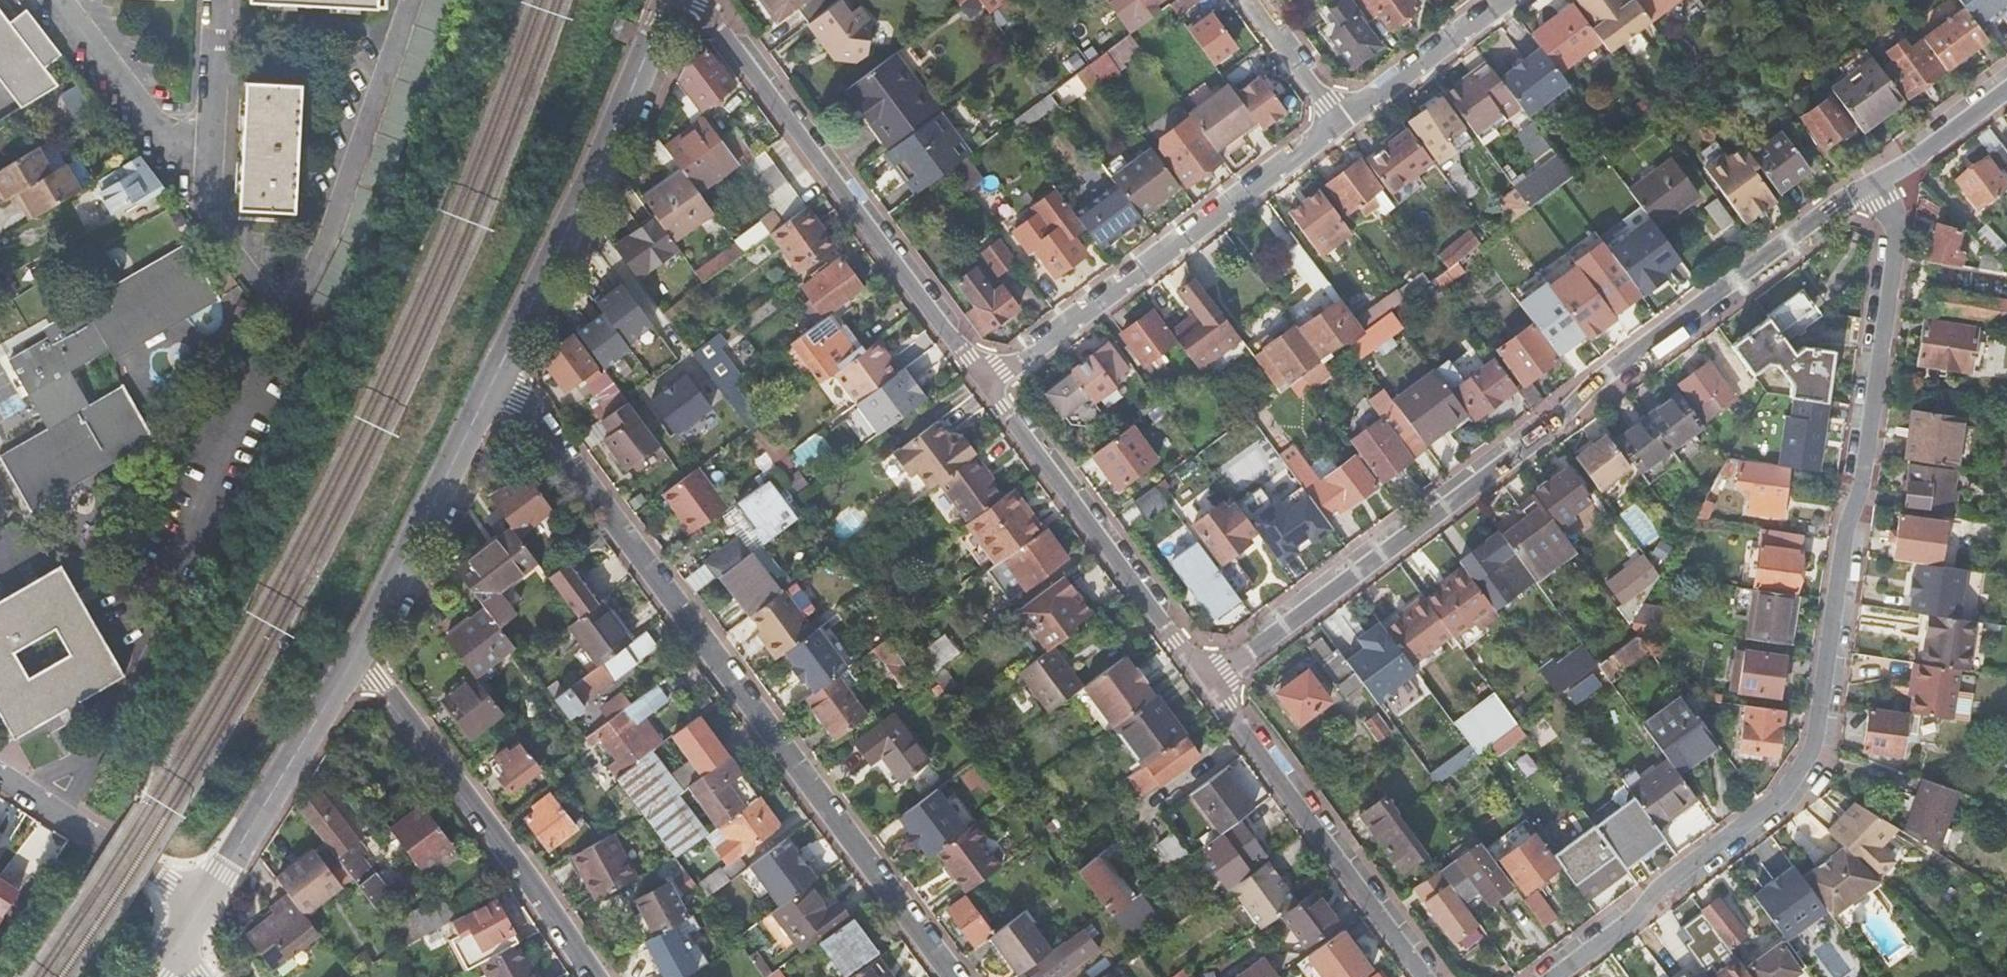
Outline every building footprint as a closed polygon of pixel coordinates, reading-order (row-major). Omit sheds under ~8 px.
[(777,22),(795,8),(808,24),(840,0),(759,0),(777,22)] [(808,24),(807,24),(823,46),(833,47),(833,52),(840,61),(856,63),(867,55),(871,25),(857,6),(852,10),(845,0),(840,0),(808,24)] [(959,4),(970,18),(984,8),(978,0),(964,0),(959,4)] [(989,14),(1001,5),(998,0),(978,0),(984,8),(988,14),(989,14)] [(1167,5),(1174,14),(1194,0),(1173,0),(1167,5)] [(1320,7),(1331,22),(1336,18),(1342,27),(1329,37),(1352,66),(1378,47),(1363,25),(1368,22),(1352,0),(1329,0),(1320,7)] [(1368,22),(1378,14),(1389,29),(1417,8),(1411,0),(1352,0),(1368,22)] [(1596,26),(1591,29),(1600,41),(1604,45),(1645,14),(1634,0),(1630,0),(1626,3),(1624,0),(1577,0),(1596,26)] [(1979,27),(2003,9),(2001,6),(2006,1),(2006,0),(1958,0),(1979,27)] [(1540,47),(1558,71),(1600,41),(1591,29),(1573,4),(1532,35),(1540,47)] [(989,14),(1003,33),(1005,31),(1008,35),(1012,32),(1010,28),(1015,24),(1001,5),(989,14)] [(1964,9),(1923,38),(1946,69),(1987,40),(1964,9)] [(23,107),(57,87),(0,12),(0,78),(23,107)] [(1209,14),(1187,31),(1211,63),(1234,46),(1209,14)] [(627,27),(635,30),(639,18),(631,16),(627,27)] [(1128,34),(1088,64),(1097,77),(1102,83),(1142,53),(1141,53),(1128,34)] [(1920,39),(1885,65),(1908,95),(1942,71),(1920,39)] [(924,63),(908,42),(888,57),(887,58),(903,78),(906,76),(936,114),(940,111),(943,109),(914,71),(924,63)] [(1522,111),(1526,116),(1568,84),(1558,71),(1540,47),(1498,79),(1522,111)] [(707,51),(676,74),(700,109),(732,86),(707,51)] [(903,78),(887,58),(845,90),(864,116),(889,149),(936,114),(906,76),(903,78)] [(1247,58),(1222,77),(1227,83),(1231,89),(1256,70),(1247,58)] [(1830,89),(1861,130),(1903,100),(1872,59),(1830,89)] [(1097,77),(1088,64),(1075,74),(1084,87),(1097,77)] [(1445,94),(1478,138),(1502,119),(1505,123),(1522,111),(1498,79),(1493,71),(1478,82),(1473,74),(1445,94)] [(1258,75),(1234,93),(1255,120),(1258,124),(1262,129),(1285,111),(1258,75)] [(292,212),(299,84),(243,81),(236,209),(292,212)] [(1186,94),(1196,106),(1213,94),(1203,81),(1197,86),(1186,94)] [(1196,106),(1186,113),(1189,116),(1199,130),(1214,151),(1241,131),(1255,120),(1234,93),(1231,89),(1227,83),(1213,94),(1196,106)] [(1055,104),(1048,94),(1008,124),(1015,134),(1016,134),(1055,104)] [(1829,95),(1801,116),(1823,147),(1835,137),(1838,141),(1854,130),(1829,95)] [(1440,99),(1408,123),(1431,152),(1462,130),(1440,99)] [(937,115),(886,152),(897,166),(916,193),(948,169),(966,156),(971,152),(951,125),(941,112),(937,115)] [(889,149),(864,116),(861,118),(886,151),(889,149)] [(1478,138),(1480,142),(1505,123),(1502,119),(1478,138)] [(1258,124),(1255,120),(1241,131),(1244,135),(1251,130),(1258,124)] [(664,146),(681,169),(697,191),(737,161),(735,159),(717,135),(707,121),(695,130),(692,126),(664,146)] [(1539,166),(1555,154),(1536,129),(1520,141),(1539,166)] [(1214,151),(1199,130),(1163,156),(1185,186),(1221,159),(1214,151)] [(1408,130),(1366,161),(1389,191),(1430,160),(1408,130)] [(1760,135),(1744,148),(1757,166),(1776,191),(1807,167),(1782,133),(1768,144),(1760,135)] [(2002,144),(1956,178),(1979,208),(2006,186),(2006,151),(2002,144)] [(28,219),(81,189),(65,163),(52,171),(37,146),(0,168),(0,201),(1,202),(14,194),(22,208),(28,219)] [(1743,223),(1775,200),(1752,169),(1757,166),(1744,148),(1742,146),(1727,157),(1724,153),(1703,169),(1743,223)] [(1111,179),(1114,184),(1117,188),(1133,208),(1137,215),(1160,198),(1177,184),(1170,174),(1151,149),(1135,161),(1111,179)] [(756,187),(772,208),(772,209),(782,222),(802,207),(792,194),(785,185),(761,152),(742,167),(756,187)] [(138,155),(98,179),(104,189),(100,192),(111,211),(147,190),(151,196),(164,189),(138,155)] [(982,178),(966,156),(948,169),(957,181),(964,191),(982,178)] [(1133,157),(1108,175),(1111,179),(1135,161),(1133,157)] [(1359,160),(1325,185),(1345,213),(1356,205),(1363,215),(1375,206),(1375,205),(1368,196),(1379,188),(1359,160)] [(1629,190),(1655,226),(1697,194),(1670,160),(1629,190)] [(1561,162),(1518,193),(1529,208),(1534,204),(1560,185),(1571,177),(1561,162)] [(641,199),(654,216),(662,227),(670,238),(711,209),(697,191),(681,169),(641,199)] [(1086,205),(1075,213),(1083,224),(1085,227),(1100,248),(1103,246),(1105,245),(1140,218),(1137,215),(1133,208),(1117,188),(1114,184),(1093,200),(1086,205)] [(1068,204),(1053,185),(1052,185),(1056,190),(1051,194),(1052,196),(1034,209),(1037,213),(1012,231),(1027,251),(1033,247),(1055,276),(1086,253),(1072,235),(1083,227),(1084,228),(1085,227),(1083,224),(1075,213),(1068,204)] [(1567,194),(1560,185),(1534,204),(1542,213),(1560,200),(1567,194)] [(1375,205),(1375,206),(1382,215),(1393,207),(1379,188),(1368,196),(1375,205)] [(1349,233),(1318,190),(1287,213),(1319,256),(1349,233)] [(1512,190),(1496,201),(1506,213),(1520,202),(1512,190)] [(1568,211),(1575,205),(1567,194),(1560,200),(1568,211)] [(1722,229),(1734,220),(1716,197),(1705,205),(1722,229)] [(1160,198),(1137,215),(1140,218),(1141,220),(1164,202),(1160,198)] [(782,222),(751,246),(782,286),(830,250),(811,226),(815,223),(802,207),(782,222)] [(730,236),(734,241),(742,253),(751,246),(782,222),(772,209),(772,208),(771,209),(770,208),(730,236)] [(614,247),(635,275),(676,246),(670,238),(662,227),(654,216),(614,247)] [(834,247),(815,223),(811,226),(830,250),(834,247)] [(1927,260),(1958,264),(1961,255),(1954,253),(1959,232),(1938,225),(1927,260)] [(1439,256),(1448,268),(1449,267),(1479,244),(1470,231),(1439,256)] [(1617,261),(1630,278),(1664,253),(1652,236),(1617,261)] [(1016,261),(999,238),(980,252),(997,275),(1016,261)] [(734,241),(694,271),(703,282),(742,253),(734,241)] [(76,322),(8,360),(48,430),(0,456),(0,461),(10,477),(29,512),(31,510),(29,507),(86,474),(150,437),(152,441),(154,440),(122,384),(121,385),(122,387),(88,407),(68,371),(107,349),(114,359),(116,358),(114,355),(214,297),(217,301),(219,301),(186,243),(184,244),(185,245),(82,304),(85,308),(89,315),(76,322)] [(1316,290),(1327,282),(1301,246),(1300,245),(1289,253),(1316,290)] [(827,314),(862,289),(839,259),(802,287),(811,299),(803,305),(816,323),(827,314)] [(1448,268),(1447,269),(1435,278),(1441,287),(1464,270),(1457,262),(1449,267),(1448,268)] [(973,268),(955,281),(974,307),(966,313),(982,334),(1019,307),(1018,305),(1030,297),(1015,276),(992,293),(973,268)] [(1399,290),(1406,300),(1428,283),(1421,274),(1399,290)] [(1585,277),(1548,305),(1566,329),(1574,324),(1578,329),(1607,307),(1585,277)] [(622,278),(598,298),(632,341),(657,321),(622,278)] [(1204,324),(1178,343),(1198,370),(1240,340),(1230,327),(1195,279),(1179,291),(1196,314),(1204,324)] [(0,282),(0,305),(10,300),(0,282)] [(1783,301),(1766,313),(1786,341),(1787,341),(1823,314),(1801,287),(1783,301)] [(1963,316),(1986,319),(1990,297),(1927,288),(1923,310),(1943,313),(1963,316)] [(1378,306),(1385,316),(1387,314),(1390,311),(1405,300),(1398,291),(1378,306)] [(1340,299),(1298,331),(1322,362),(1348,342),(1364,331),(1357,321),(1340,299)] [(662,313),(672,325),(687,313),(678,301),(662,313)] [(1378,306),(1357,321),(1364,331),(1385,316),(1378,306)] [(76,322),(89,315),(85,308),(73,315),(76,322)] [(606,367),(632,348),(603,309),(577,329),(606,367)] [(1152,311),(1121,334),(1143,364),(1174,342),(1152,311)] [(1731,344),(1753,373),(1767,363),(1777,361),(1792,381),(1790,396),(1826,400),(1833,349),(1804,345),(1795,352),(1787,341),(1786,341),(1766,313),(1766,314),(1768,317),(1731,344)] [(1961,326),(1963,316),(1943,313),(1941,324),(1925,321),(1919,364),(1972,371),(1978,329),(1961,326)] [(843,335),(827,314),(816,323),(792,341),(822,381),(831,374),(867,347),(853,327),(843,335)] [(1196,314),(1170,332),(1178,343),(1204,324),(1196,314)] [(1364,331),(1348,342),(1360,358),(1399,330),(1387,314),(1385,316),(1364,331)] [(1531,324),(1497,350),(1522,385),(1556,359),(1531,324)] [(1259,341),(1247,349),(1277,389),(1312,362),(1315,367),(1322,362),(1298,331),(1294,327),(1265,349),(1259,341)] [(573,337),(542,359),(564,390),(588,373),(592,380),(600,374),(573,337)] [(622,394),(625,397),(629,394),(632,398),(663,374),(669,375),(684,364),(665,339),(615,375),(618,379),(614,383),(622,394)] [(692,353),(722,392),(732,385),(740,379),(710,339),(692,353)] [(867,347),(831,374),(853,405),(894,375),(885,363),(880,356),(884,353),(875,341),(867,347)] [(1071,371),(1093,401),(1114,385),(1111,381),(1127,370),(1108,344),(1071,371)] [(1767,393),(1753,373),(1731,344),(1709,361),(1725,384),(1752,418),(1767,393)] [(889,360),(884,353),(880,356),(885,363),(889,360)] [(1725,384),(1709,361),(1679,383),(1695,406),(1712,393),(1716,398),(1723,392),(1720,388),(1725,384)] [(1330,375),(1322,362),(1315,367),(1302,377),(1310,389),(1330,375)] [(1449,391),(1458,403),(1462,399),(1476,419),(1507,396),(1484,366),(1449,391)] [(853,405),(861,415),(909,378),(902,369),(894,375),(853,405)] [(1392,402),(1424,444),(1440,433),(1437,429),(1463,409),(1458,403),(1449,391),(1434,370),(1392,402)] [(1084,422),(1100,410),(1093,401),(1071,371),(1055,383),(1059,389),(1048,398),(1063,419),(1074,410),(1084,422)] [(614,383),(611,378),(603,384),(615,399),(622,394),(614,383)] [(861,415),(875,434),(924,398),(909,378),(861,415)] [(1529,381),(1517,390),(1531,409),(1543,401),(1529,381)] [(722,392),(751,431),(761,426),(732,385),(722,392)] [(1680,392),(1648,416),(1671,449),(1704,425),(1680,392)] [(652,395),(633,409),(657,441),(681,422),(663,398),(657,403),(652,395)] [(627,470),(661,445),(657,441),(633,409),(627,400),(601,420),(611,434),(604,439),(627,470)] [(1905,459),(1956,466),(1963,416),(1913,409),(1905,459)] [(1616,440),(1640,472),(1649,484),(1680,461),(1671,449),(1648,416),(1616,440)] [(935,422),(944,434),(948,430),(939,418),(935,422)] [(1124,419),(1112,427),(1086,447),(1118,490),(1155,462),(1124,419)] [(1252,453),(1268,441),(1252,419),(1236,431),(1252,453)] [(1350,442),(1381,483),(1426,450),(1407,425),(1393,436),(1380,419),(1350,442)] [(1794,419),(1791,436),(1801,438),(1798,461),(1817,463),(1822,427),(1805,425),(1806,420),(1794,419)] [(949,474),(975,455),(960,436),(957,439),(954,436),(949,434),(946,437),(944,434),(935,422),(890,455),(894,460),(903,472),(907,477),(914,472),(927,490),(949,474)] [(1601,489),(1598,491),(1608,505),(1616,499),(1606,485),(1631,467),(1607,434),(1576,457),(1601,489)] [(752,496),(771,482),(766,476),(765,477),(737,439),(719,452),(752,495),(752,496)] [(1197,454),(1197,455),(1220,487),(1233,478),(1209,445),(1197,454)] [(1283,461),(1314,502),(1328,522),(1344,510),(1336,499),(1340,496),(1348,507),(1376,486),(1354,456),(1320,482),(1294,446),(1280,456),(1283,461)] [(984,467),(975,455),(949,474),(978,513),(1002,495),(990,478),(992,477),(984,467)] [(1712,456),(1699,470),(1707,477),(1720,464),(1712,456)] [(898,475),(903,472),(894,460),(890,464),(898,475)] [(1281,526),(1314,502),(1283,461),(1251,485),(1281,526)] [(1740,462),(1738,478),(1769,482),(1768,494),(1763,491),(1758,491),(1758,496),(1784,500),(1788,468),(1740,462)] [(662,492),(692,532),(730,503),(700,463),(662,492)] [(1909,466),(1906,505),(1929,507),(1955,509),(1956,505),(1957,490),(1953,489),(1955,470),(1944,469),(1909,466)] [(1538,489),(1535,491),(1559,522),(1591,499),(1567,467),(1548,481),(1545,480),(1537,485),(1538,489)] [(1169,487),(1163,480),(1156,485),(1162,495),(1165,493),(1163,491),(1169,487)] [(798,518),(771,482),(752,496),(752,495),(743,501),(747,507),(756,501),(758,503),(757,504),(768,518),(756,528),(765,541),(798,518)] [(497,509),(518,538),(524,545),(558,519),(531,484),(497,509)] [(1162,495),(1156,485),(1134,502),(1148,521),(1170,505),(1162,495)] [(969,520),(999,560),(1003,558),(1032,536),(1039,530),(1009,490),(1002,495),(978,513),(969,520)] [(631,503),(636,510),(647,502),(642,495),(631,503)] [(1502,535),(1514,550),(1535,579),(1565,557),(1563,555),(1573,547),(1537,499),(1522,510),(1527,518),(1502,535)] [(1957,517),(1962,518),(1976,519),(1978,508),(1959,505),(1957,517)] [(1219,525),(1203,537),(1222,562),(1249,542),(1224,508),(1213,517),(1219,525)] [(1895,547),(1894,557),(1924,562),(1940,564),(1946,523),(1919,519),(1899,516),(1897,531),(1896,539),(1895,547)] [(1197,528),(1203,537),(1219,525),(1213,517),(1197,528)] [(1494,525),(1489,517),(1481,523),(1487,530),(1494,525)] [(1693,517),(1684,532),(1682,536),(1676,550),(1672,567),(1686,569),(1690,552),(1692,552),(1700,518),(1693,517)] [(993,560),(995,563),(999,560),(969,520),(965,523),(969,529),(959,536),(983,567),(993,560)] [(1032,536),(1003,558),(1025,588),(1067,557),(1046,529),(1033,538),(1032,536)] [(1795,592),(1803,533),(1774,529),(1771,546),(1760,544),(1754,586),(1795,592)] [(1463,566),(1473,580),(1493,566),(1499,575),(1506,574),(1520,564),(1512,552),(1514,550),(1502,535),(1500,533),(1460,562),(1463,566)] [(462,580),(486,610),(487,612),(542,570),(524,545),(518,538),(462,580)] [(1221,574),(1197,542),(1173,560),(1216,618),(1240,600),(1238,597),(1221,574)] [(706,566),(715,579),(724,572),(740,560),(731,548),(706,566)] [(1616,600),(1656,570),(1641,549),(1633,555),(1637,561),(1605,585),(1616,600)] [(766,575),(750,553),(740,560),(724,572),(755,612),(778,595),(783,591),(792,584),(783,573),(776,578),(771,572),(766,575)] [(580,578),(569,562),(548,578),(578,619),(599,603),(580,578)] [(1221,574),(1238,597),(1253,586),(1236,564),(1221,574)] [(13,741),(124,677),(61,567),(61,566),(0,601),(0,719),(13,741)] [(1451,634),(1453,636),(1473,621),(1478,628),(1498,613),(1473,580),(1463,566),(1448,578),(1451,582),(1441,589),(1426,600),(1451,634)] [(1965,568),(1958,618),(1974,621),(1983,622),(1991,623),(1998,573),(1965,568)] [(580,578),(599,603),(600,603),(603,600),(585,575),(580,578)] [(1064,575),(1017,610),(1047,650),(1053,646),(1076,628),(1074,625),(1092,612),(1075,590),(1064,575)] [(1754,588),(1739,586),(1736,605),(1751,608),(1747,637),(1788,643),(1794,593),(1754,588)] [(778,595),(755,612),(751,615),(762,631),(769,640),(765,643),(776,658),(785,652),(802,639),(814,631),(783,591),(778,595)] [(1386,630),(1411,663),(1439,642),(1451,634),(1426,600),(1423,596),(1409,606),(1412,610),(1402,618),(1386,630)] [(578,619),(568,626),(599,666),(631,642),(612,618),(600,603),(599,603),(578,619)] [(1666,608),(1640,605),(1631,620),(1663,625),(1666,608)] [(446,640),(475,678),(515,647),(487,612),(486,610),(446,640)] [(1913,662),(1924,664),(1928,637),(1923,636),(1926,614),(1921,613),(1913,662)] [(617,614),(612,618),(631,642),(636,638),(617,614)] [(1950,667),(1967,670),(1974,621),(1958,618),(1926,614),(1923,636),(1928,637),(1924,664),(1950,667)] [(1967,670),(1976,671),(1983,622),(1974,621),(1967,670)] [(815,692),(836,676),(848,667),(817,628),(814,631),(802,639),(785,652),(795,665),(791,668),(802,681),(805,679),(815,692)] [(599,666),(555,699),(573,723),(578,720),(574,714),(584,707),(581,703),(656,646),(645,631),(636,638),(631,642),(599,666)] [(956,646),(947,634),(917,655),(900,631),(892,637),(916,673),(956,646)] [(1637,634),(1597,664),(1608,678),(1613,674),(1611,671),(1619,665),(1621,668),(1647,648),(1637,634)] [(887,638),(875,647),(904,685),(916,676),(887,638)] [(1364,684),(1372,695),(1402,672),(1377,639),(1347,661),(1364,684)] [(1411,663),(1416,671),(1444,650),(1439,642),(1411,663)] [(1047,650),(1019,671),(1049,711),(1082,686),(1053,646),(1047,650)] [(1347,697),(1364,684),(1347,661),(1337,647),(1319,660),(1347,697)] [(1737,647),(1733,670),(1741,672),(1739,689),(1780,695),(1785,654),(1737,647)] [(1541,671),(1547,679),(1549,677),(1558,690),(1578,675),(1579,677),(1597,664),(1587,649),(1558,671),(1552,663),(1541,671)] [(1116,723),(1154,695),(1144,682),(1149,678),(1140,666),(1135,670),(1125,655),(1083,686),(1113,726),(1116,723)] [(1910,712),(1920,713),(1959,719),(1964,691),(1946,688),(1950,667),(1924,664),(1913,662),(1912,662),(1909,682),(1915,683),(1910,712)] [(931,674),(961,714),(971,707),(941,666),(931,674)] [(1306,670),(1276,692),(1298,721),(1327,699),(1306,670)] [(1741,672),(1733,670),(1731,688),(1739,689),(1741,672)] [(867,715),(836,676),(815,692),(806,698),(836,738),(867,715)] [(469,737),(502,713),(475,678),(443,702),(469,737)] [(602,710),(576,727),(585,739),(639,699),(631,688),(623,694),(622,694),(602,710)] [(1495,693),(1455,723),(1478,754),(1518,724),(1495,693)] [(639,699),(585,739),(591,747),(600,740),(624,772),(651,752),(629,724),(655,705),(646,694),(639,699)] [(1681,694),(1642,723),(1668,759),(1677,772),(1717,742),(1698,717),(1682,694),(1681,694)] [(1146,764),(1184,735),(1154,695),(1116,723),(1146,764)] [(1380,705),(1399,731),(1409,723),(1390,697),(1380,705)] [(1784,709),(1746,704),(1740,748),(1777,754),(1784,709)] [(1917,732),(1920,713),(1910,712),(1907,711),(1907,714),(1870,709),(1864,749),(1901,755),(1904,739),(1908,739),(1909,731),(1917,732)] [(897,712),(859,740),(874,760),(886,751),(905,777),(931,758),(897,712)] [(728,756),(698,716),(678,732),(698,758),(694,761),(704,774),(723,760),(728,756)] [(1179,742),(1132,777),(1139,786),(1144,782),(1150,790),(1186,763),(1182,758),(1187,754),(1179,742)] [(499,763),(492,768),(510,791),(539,770),(518,743),(507,750),(506,749),(495,758),(499,763)] [(646,793),(657,808),(673,796),(681,790),(653,755),(635,768),(640,774),(644,771),(656,786),(646,793)] [(723,760),(704,774),(688,785),(717,825),(719,825),(751,801),(758,796),(728,756),(723,760)] [(1633,796),(1656,827),(1680,810),(1696,798),(1677,772),(1668,759),(1640,779),(1628,788),(1633,796)] [(1223,769),(1192,792),(1222,831),(1252,809),(1223,769)] [(1625,785),(1628,788),(1640,779),(1638,775),(1625,785)] [(1938,840),(1956,789),(1920,777),(1902,827),(1938,840)] [(967,828),(937,788),(899,817),(912,834),(907,837),(919,853),(923,850),(929,857),(937,851),(967,828)] [(312,824),(310,825),(333,855),(335,858),(351,878),(377,911),(392,899),(359,856),(365,851),(317,790),(297,805),(312,824)] [(539,808),(526,818),(549,848),(574,829),(548,795),(537,804),(539,808)] [(657,808),(645,817),(648,821),(675,856),(703,836),(673,796),(657,808)] [(779,826),(758,796),(751,801),(719,825),(729,839),(715,849),(726,864),(740,853),(779,826)] [(1604,840),(1624,868),(1665,838),(1660,833),(1656,827),(1633,796),(1593,826),(1604,840)] [(1374,832),(1398,814),(1386,798),(1362,816),(1374,832)] [(1843,846),(1878,878),(1892,860),(1877,847),(1895,826),(1853,800),(1827,830),(1843,846)] [(418,803),(387,827),(392,833),(423,809),(418,803)] [(423,809),(392,833),(420,870),(452,846),(423,809)] [(1656,827),(1660,833),(1684,816),(1680,810),(1656,827)] [(1428,854),(1398,814),(1374,832),(1404,873),(1428,854)] [(1240,820),(1206,846),(1218,864),(1235,851),(1247,867),(1266,854),(1240,820)] [(967,828),(937,851),(967,891),(1000,866),(983,844),(984,837),(974,823),(967,828)] [(719,825),(717,825),(705,835),(715,849),(729,839),(719,825)] [(1178,831),(1159,839),(1168,860),(1186,852),(1178,831)] [(9,838),(0,833),(0,852),(9,838)] [(1545,845),(1560,865),(1576,854),(1561,833),(1545,845)] [(636,877),(613,834),(573,855),(596,899),(636,877)] [(1535,835),(1501,860),(1524,891),(1559,867),(1535,835)] [(797,851),(788,837),(749,866),(779,906),(809,883),(817,878),(807,865),(797,851)] [(1493,901),(1513,886),(1479,840),(1474,844),(1476,846),(1441,872),(1464,903),(1483,888),(1493,901)] [(1563,869),(1584,897),(1624,868),(1604,840),(1563,869)] [(1825,909),(1830,915),(1879,880),(1878,878),(1843,846),(1828,857),(1816,866),(1801,876),(1825,909)] [(313,850),(276,879),(288,895),(292,900),(303,914),(340,886),(351,878),(335,858),(333,855),(323,863),(313,850)] [(1816,866),(1828,857),(1825,852),(1812,861),(1816,866)] [(695,881),(675,856),(662,863),(685,891),(696,884),(695,881)] [(1077,870),(1110,914),(1129,901),(1095,856),(1077,870)] [(1299,899),(1269,859),(1231,887),(1261,927),(1299,899)] [(1752,894),(1786,939),(1825,909),(1801,876),(1792,865),(1773,879),(1764,886),(1752,894)] [(721,868),(697,885),(707,898),(730,880),(721,868)] [(1441,872),(1439,869),(1414,887),(1456,942),(1480,924),(1464,903),(1441,872)] [(0,878),(0,917),(18,889),(0,878)] [(635,899),(655,934),(686,917),(667,882),(635,899)] [(827,907),(809,883),(779,906),(774,910),(803,949),(849,916),(837,900),(827,907)] [(1545,926),(1560,914),(1539,886),(1524,897),(1545,926)] [(1114,913),(1128,931),(1156,909),(1141,891),(1114,913)] [(1306,946),(1338,923),(1314,891),(1283,915),(1306,946)] [(292,900),(288,895),(272,908),(276,913),(292,900)] [(965,896),(948,909),(975,945),(992,932),(965,896)] [(441,897),(388,926),(404,947),(457,917),(441,897)] [(711,904),(707,898),(702,901),(705,907),(711,904)] [(1701,910),(1728,947),(1745,935),(1717,898),(1701,910)] [(317,932),(303,914),(292,900),(276,913),(249,935),(273,967),(317,932)] [(496,901),(464,919),(482,951),(514,932),(496,901)] [(1018,915),(985,940),(1013,976),(1014,976),(1046,953),(1018,915)] [(851,920),(822,942),(845,974),(875,952),(878,950),(868,936),(864,938),(851,920)] [(1084,929),(1065,943),(1079,963),(1098,949),(1084,929)] [(1342,929),(1306,956),(1322,976),(1360,976),(1365,974),(1372,969),(1342,929)] [(443,930),(428,938),(434,949),(449,941),(443,930)] [(691,971),(670,931),(652,941),(672,976),(680,976),(691,971)] [(411,947),(411,948),(417,959),(434,949),(428,938),(411,947)] [(516,943),(482,961),(491,976),(536,976),(532,971),(516,943)] [(1747,966),(1755,976),(1789,976),(1798,970),(1780,943),(1747,966)] [(411,948),(399,955),(405,965),(416,959),(417,959),(411,948)] [(1278,976),(1263,956),(1235,976),(1277,976),(1278,976)] [(884,975),(887,973),(875,958),(850,976),(886,976),(884,975)] [(405,965),(411,976),(425,976),(416,959),(405,965)] [(1738,959),(1714,976),(1751,976),(1738,959)] [(765,976),(785,976),(778,967),(765,976)] [(1049,967),(1035,976),(1057,976),(1049,967)] [(532,971),(536,976),(541,976),(536,968),(532,971)] [(1686,973),(1682,968),(1670,976),(1681,976),(1686,973)]
